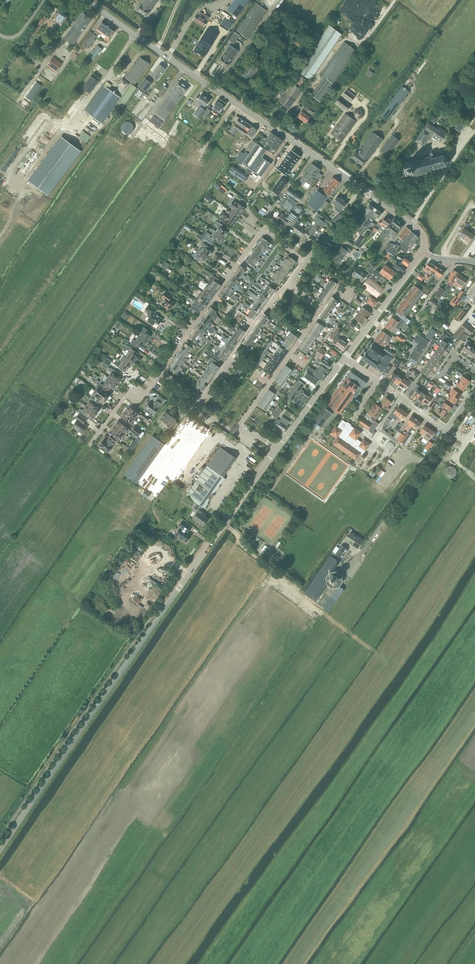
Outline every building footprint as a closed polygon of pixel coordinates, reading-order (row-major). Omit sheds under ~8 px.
[(158,0),(144,0),(137,10),(146,17),(158,0)] [(227,10),(237,17),(249,0),(234,0),(227,10)] [(256,3),(237,31),(247,38),(267,11),(256,3)] [(59,11),(53,19),(62,25),(67,17),(59,11)] [(198,15),(196,14),(192,19),(204,26),(207,21),(210,17),(200,11),(198,15)] [(83,13),(64,39),(61,43),(64,45),(67,41),(73,45),(92,19),(83,13)] [(48,18),(44,16),(36,26),(39,28),(43,22),(44,23),(48,18)] [(219,25),(228,31),(233,23),(224,17),(219,25)] [(90,31),(78,47),(79,48),(75,53),(71,59),(75,62),(79,56),(78,55),(81,52),(83,50),(83,51),(87,46),(89,48),(95,40),(97,41),(99,38),(102,34),(106,37),(104,39),(108,42),(110,39),(109,39),(115,31),(102,21),(93,34),(90,31)] [(310,80),(342,35),(329,26),(298,71),(310,80)] [(194,50),(205,57),(218,36),(207,29),(201,39),(194,50)] [(234,32),(229,40),(234,44),(239,35),(234,32)] [(264,52),(274,38),(268,33),(258,48),(264,52)] [(289,40),(303,49),(306,45),(292,36),(289,40)] [(320,74),(324,77),(311,95),(320,102),(357,52),(344,42),(320,74)] [(238,52),(230,45),(218,62),(227,68),(238,52)] [(89,57),(93,60),(101,49),(97,46),(89,57)] [(259,65),(263,60),(258,56),(254,61),(259,65)] [(48,65),(56,71),(62,63),(53,57),(48,65)] [(126,79),(135,85),(149,64),(140,58),(126,79)] [(259,68),(250,62),(239,78),(248,84),(259,68)] [(159,64),(151,76),(158,80),(166,69),(159,64)] [(365,74),(371,78),(374,73),(369,69),(365,74)] [(91,76),(82,88),(90,94),(99,82),(91,76)] [(302,76),(297,83),(304,88),(309,81),(302,76)] [(118,84),(125,90),(129,83),(123,78),(118,84)] [(145,78),(138,87),(146,92),(152,83),(145,78)] [(37,82),(26,97),(31,100),(42,85),(37,82)] [(153,116),(150,121),(147,125),(165,139),(168,135),(160,128),(163,124),(165,120),(188,88),(179,82),(156,114),(157,115),(155,118),(153,116)] [(292,83),(279,101),(288,109),(303,90),(292,82),(291,82),(292,83)] [(137,88),(131,83),(120,98),(117,103),(123,107),(137,88)] [(104,85),(86,110),(102,123),(117,103),(120,98),(104,85)] [(167,88),(164,86),(158,94),(161,96),(167,88)] [(402,86),(386,108),(380,115),(388,121),(410,92),(402,86)] [(149,96),(139,89),(135,94),(142,99),(144,96),(147,98),(149,96)] [(197,101),(201,104),(195,114),(200,118),(203,113),(202,112),(204,108),(202,107),(203,106),(205,107),(210,100),(202,94),(197,101)] [(347,112),(351,105),(340,97),(336,103),(347,112)] [(214,110),(213,111),(213,112),(216,114),(217,114),(218,113),(219,113),(225,105),(218,101),(212,108),(214,110)] [(306,107),(299,117),(306,123),(314,113),(306,107)] [(359,108),(354,111),(353,117),(358,120),(363,117),(364,111),(359,108)] [(356,121),(345,113),(331,134),(341,142),(356,121)] [(429,122),(424,129),(432,135),(441,142),(447,133),(443,130),(444,129),(443,128),(442,129),(439,127),(438,129),(434,126),(433,126),(436,122),(435,122),(439,117),(438,116),(439,115),(437,114),(436,114),(432,119),(431,119),(429,123),(429,122)] [(236,116),(233,121),(236,123),(242,127),(245,122),(236,116)] [(133,129),(133,128),(133,126),(132,125),(131,124),(130,123),(128,122),(127,122),(125,122),(124,122),(123,122),(122,123),(121,124),(120,125),(119,127),(119,128),(119,129),(119,131),(119,132),(120,133),(121,134),(122,135),(123,136),(124,136),(126,136),(128,136),(129,136),(130,135),(131,134),(132,133),(133,132),(133,130),(133,129)] [(236,123),(235,124),(240,127),(237,131),(238,131),(241,133),(243,130),(244,130),(248,124),(245,122),(242,127),(236,123)] [(460,122),(455,128),(460,132),(465,126),(460,122)] [(240,127),(235,124),(230,132),(235,135),(238,131),(237,131),(240,127)] [(243,130),(241,133),(245,136),(252,126),(248,124),(244,130),(243,130)] [(245,136),(244,137),(250,141),(257,130),(252,126),(245,136)] [(206,142),(213,131),(207,127),(200,138),(206,142)] [(416,140),(424,147),(432,135),(424,129),(416,140)] [(257,143),(256,143),(265,150),(268,145),(275,135),(271,132),(266,139),(262,136),(257,143)] [(357,154),(355,152),(351,157),(363,166),(383,139),(373,132),(357,154)] [(268,145),(272,148),(270,152),(274,155),(283,141),(275,135),(268,145)] [(388,156),(399,140),(392,135),(381,150),(388,156)] [(49,195),(81,151),(61,137),(29,181),(49,195)] [(238,156),(235,160),(239,163),(241,164),(244,160),(248,154),(249,154),(251,151),(256,143),(257,143),(252,140),(245,151),(245,152),(244,153),(241,152),(238,156)] [(265,150),(256,143),(251,151),(249,154),(248,154),(244,160),(242,163),(248,168),(244,173),(248,176),(252,170),(262,177),(271,164),(262,158),(267,150),(265,150)] [(300,157),(291,150),(284,160),(294,167),(300,157)] [(402,164),(405,178),(405,179),(406,179),(406,178),(417,176),(417,177),(418,176),(418,175),(425,174),(426,174),(426,173),(434,172),(435,172),(434,170),(435,170),(434,168),(438,168),(438,169),(439,169),(438,167),(441,167),(441,168),(442,168),(442,167),(445,166),(445,167),(446,167),(446,164),(448,162),(449,162),(449,161),(448,161),(447,158),(448,157),(447,157),(446,157),(443,155),(443,154),(442,154),(442,155),(439,156),(439,155),(438,155),(438,156),(435,157),(435,155),(436,155),(436,154),(435,154),(435,153),(435,152),(433,152),(433,151),(432,151),(432,152),(431,152),(430,152),(431,153),(430,154),(429,154),(429,155),(430,155),(430,156),(422,158),(422,157),(422,158),(414,160),(414,159),(413,160),(413,161),(403,163),(402,162),(402,164)] [(277,169),(287,176),(294,167),(284,160),(277,169)] [(321,170),(312,164),(306,172),(315,178),(321,170)] [(244,173),(233,166),(229,172),(240,179),(244,182),(248,176),(244,173)] [(300,181),(304,184),(305,182),(310,185),(315,178),(306,172),(301,179),(302,179),(300,181)] [(288,182),(283,177),(272,191),(278,196),(288,182)] [(333,177),(329,182),(336,188),(340,182),(333,177)] [(322,194),(318,190),(308,204),(318,211),(330,195),(336,188),(329,182),(323,190),(325,191),(322,194)] [(302,197),(289,188),(285,193),(298,203),(302,197)] [(206,199),(212,204),(215,200),(209,195),(208,196),(206,194),(204,198),(206,199)] [(348,203),(338,195),(332,203),(342,211),(348,203)] [(296,202),(289,197),(286,202),(293,207),(296,202)] [(230,205),(234,208),(232,212),(238,217),(244,208),(238,203),(237,204),(236,203),(235,202),(233,201),(230,205)] [(326,201),(321,207),(324,210),(329,203),(326,201)] [(283,207),(290,212),(289,212),(292,214),(293,212),(290,211),(293,207),(286,202),(283,207)] [(365,210),(367,210),(363,216),(372,222),(376,217),(378,218),(382,213),(369,204),(365,210)] [(297,205),(294,209),(296,213),(300,213),(303,210),(301,206),(297,205)] [(222,217),(226,220),(226,221),(232,225),(238,217),(232,212),(231,213),(227,210),(222,217)] [(285,225),(286,223),(290,226),(297,217),(293,214),(289,219),(280,212),(276,219),(280,222),(285,225)] [(335,224),(343,217),(340,213),(332,221),(335,224)] [(315,218),(317,220),(315,223),(322,227),(326,223),(323,221),(325,218),(318,214),(315,218)] [(372,222),(363,216),(354,229),(360,233),(365,226),(368,228),(372,222)] [(385,228),(391,220),(386,216),(382,222),(381,221),(380,223),(379,222),(373,230),(376,232),(377,230),(379,231),(382,226),(385,228)] [(386,229),(383,232),(380,237),(383,240),(387,235),(393,240),(396,236),(404,226),(394,218),(386,229)] [(292,227),(295,228),(293,231),(297,234),(302,227),(299,225),(301,223),(297,220),(292,227)] [(219,228),(216,231),(224,238),(228,233),(223,229),(224,226),(218,222),(216,226),(219,228)] [(308,228),(311,230),(315,232),(316,230),(319,232),(322,227),(315,223),(313,225),(311,224),(308,227),(308,228)] [(461,231),(461,232),(459,235),(464,239),(469,231),(466,229),(467,227),(465,225),(461,231)] [(305,229),(302,227),(297,234),(302,238),(304,235),(306,236),(311,230),(308,228),(308,227),(307,227),(305,229)] [(394,244),(393,245),(388,251),(393,256),(398,250),(397,250),(411,231),(406,227),(397,238),(400,240),(397,244),(396,245),(394,244)] [(209,237),(215,242),(217,240),(221,242),(224,238),(216,231),(215,230),(211,235),(209,237)] [(306,236),(309,238),(305,243),(311,246),(317,238),(313,235),(315,232),(311,230),(306,236)] [(469,231),(464,239),(469,242),(472,239),(474,235),(474,232),(474,231),(472,233),(469,231)] [(408,237),(407,237),(399,248),(407,253),(418,237),(412,232),(408,237)] [(262,240),(261,241),(259,244),(266,249),(270,243),(262,237),(261,239),(262,240)] [(359,237),(354,244),(358,247),(363,239),(359,237)] [(202,245),(199,249),(209,257),(213,252),(209,249),(211,247),(204,242),(202,245)] [(390,242),(385,249),(382,253),(385,255),(388,251),(393,245),(390,242)] [(255,247),(254,249),(262,255),(266,249),(259,244),(256,248),(255,247)] [(341,247),(336,254),(333,259),(339,263),(348,251),(350,253),(352,250),(346,246),(344,249),(341,247)] [(193,256),(200,262),(202,259),(206,262),(209,257),(199,249),(195,254),(194,253),(192,256),(193,256)] [(253,252),(250,256),(258,261),(262,255),(254,249),(252,251),(253,252)] [(354,253),(357,255),(356,257),(360,260),(363,256),(364,256),(364,255),(359,252),(356,250),(354,253)] [(394,258),(387,253),(385,256),(391,261),(394,258)] [(247,259),(246,260),(245,261),(254,267),(258,261),(250,256),(248,260),(247,259)] [(296,262),(288,256),(284,262),(291,267),(294,263),(295,264),(296,262)] [(404,260),(399,257),(397,259),(407,267),(411,262),(405,257),(404,260)] [(391,270),(395,272),(397,269),(403,273),(407,267),(398,260),(393,267),(391,270)] [(291,267),(284,262),(280,268),(288,274),(290,272),(288,271),(291,267)] [(429,262),(423,271),(428,274),(430,271),(434,265),(431,262),(430,263),(429,262)] [(371,264),(366,270),(371,274),(376,266),(372,263),(371,264)] [(238,268),(236,270),(242,274),(244,275),(247,270),(249,272),(251,269),(246,266),(244,268),(240,265),(238,268)] [(379,276),(381,273),(390,280),(395,272),(391,270),(385,265),(380,272),(377,270),(374,273),(373,272),(371,275),(376,279),(379,276)] [(430,271),(428,274),(427,275),(425,278),(427,280),(431,275),(430,275),(432,273),(435,275),(440,268),(434,265),(430,271)] [(280,268),(276,273),(283,279),(286,275),(287,275),(288,274),(280,268)] [(352,274),(358,278),(357,279),(361,282),(366,274),(357,268),(352,274)] [(435,275),(438,276),(434,282),(436,284),(444,272),(443,271),(443,270),(440,268),(435,275)] [(240,280),(242,277),(248,281),(249,279),(246,277),(244,275),(242,274),(236,270),(235,272),(234,274),(233,275),(240,280)] [(454,270),(448,280),(450,281),(448,284),(449,284),(447,287),(450,289),(452,286),(451,285),(453,282),(452,282),(457,274),(458,273),(454,270)] [(276,273),(275,274),(271,279),(280,285),(281,283),(280,283),(283,279),(276,273)] [(457,274),(452,282),(453,282),(462,288),(467,280),(458,274),(458,273),(457,274)] [(231,278),(231,277),(230,280),(242,289),(244,287),(240,284),(242,281),(240,280),(233,275),(231,278)] [(369,278),(362,287),(371,293),(377,298),(383,288),(376,283),(381,277),(379,276),(376,279),(371,275),(369,278)] [(208,284),(209,284),(211,286),(218,290),(219,288),(221,285),(219,284),(220,281),(219,280),(220,280),(216,277),(214,276),(212,278),(211,278),(210,279),(209,280),(209,281),(208,282),(209,283),(208,284)] [(337,284),(330,279),(326,284),(333,289),(335,287),(335,286),(337,284)] [(235,291),(238,288),(241,291),(242,289),(230,280),(228,282),(226,285),(233,290),(235,291)] [(264,286),(260,284),(259,286),(272,295),(273,293),(275,290),(271,287),(273,284),(268,281),(264,286)] [(208,286),(207,286),(202,292),(212,298),(216,292),(216,293),(218,290),(211,286),(209,284),(208,286)] [(333,289),(326,284),(323,289),(330,294),(332,291),(333,289)] [(224,287),(223,289),(230,294),(232,296),(233,294),(233,292),(235,291),(233,290),(226,285),(224,287)] [(424,292),(415,285),(411,290),(420,297),(424,292)] [(467,297),(474,303),(474,285),(467,297)] [(261,295),(268,300),(270,297),(272,295),(259,286),(257,288),(261,290),(259,293),(261,295)] [(440,287),(435,294),(434,295),(440,298),(442,295),(445,297),(449,292),(445,290),(445,291),(440,287)] [(465,293),(467,290),(464,287),(462,290),(461,290),(457,296),(455,295),(449,304),(455,307),(456,305),(458,303),(461,300),(465,294),(465,293)] [(221,292),(219,295),(226,299),(230,294),(223,289),(221,292)] [(330,294),(323,289),(320,294),(327,299),(328,296),(330,294)] [(249,290),(247,292),(252,296),(265,305),(266,303),(266,302),(268,300),(261,295),(259,293),(257,296),(249,290)] [(417,302),(420,297),(411,290),(407,295),(417,302)] [(162,305),(166,308),(167,307),(171,309),(175,302),(170,299),(173,295),(166,291),(162,297),(165,299),(162,305)] [(197,298),(197,299),(196,300),(206,307),(208,305),(207,304),(212,298),(202,292),(201,294),(200,294),(199,295),(198,296),(197,297),(197,298)] [(371,293),(369,295),(365,301),(374,307),(378,302),(375,300),(377,298),(371,293)] [(327,299),(320,294),(316,299),(323,303),(325,301),(327,299)] [(461,300),(458,303),(456,305),(457,306),(462,299),(464,300),(467,295),(465,294),(461,300)] [(413,307),(417,302),(407,295),(403,300),(413,307)] [(146,302),(138,296),(136,299),(144,305),(146,302)] [(253,303),(254,305),(261,309),(263,307),(265,305),(252,296),(251,297),(254,299),(254,301),(253,303)] [(360,305),(363,301),(357,296),(354,301),(360,305)] [(330,300),(328,302),(335,307),(339,302),(332,297),(330,300)] [(437,309),(439,305),(431,299),(428,302),(437,309)] [(191,308),(197,312),(199,309),(202,312),(204,309),(205,309),(206,307),(196,300),(194,303),(191,308)] [(409,312),(413,307),(403,300),(400,305),(409,312)] [(327,304),(325,307),(332,312),(335,307),(328,302),(327,304)] [(152,314),(151,316),(149,315),(147,315),(145,317),(146,319),(148,320),(147,321),(153,325),(155,322),(159,324),(162,319),(154,314),(156,311),(148,305),(146,309),(152,314)] [(254,305),(251,310),(258,315),(259,312),(261,309),(254,305)] [(396,310),(396,311),(395,313),(407,323),(409,319),(407,317),(406,316),(409,312),(400,305),(396,310)] [(217,312),(211,307),(209,310),(208,309),(207,312),(214,317),(216,318),(217,318),(217,317),(218,316),(216,314),(217,312)] [(323,310),(323,309),(321,312),(328,317),(332,312),(325,307),(323,310)] [(371,313),(363,307),(359,313),(367,319),(370,316),(369,316),(371,313)] [(258,315),(251,310),(247,315),(254,319),(256,317),(258,315)] [(461,321),(467,313),(463,310),(456,318),(461,321)] [(220,321),(216,318),(214,317),(207,312),(205,314),(206,314),(204,317),(210,322),(212,319),(218,323),(220,321)] [(320,314),(318,317),(325,322),(328,317),(321,312),(320,314)] [(262,316),(261,316),(260,318),(267,323),(270,318),(264,313),(262,316)] [(367,319),(359,313),(355,318),(363,324),(365,322),(367,319)] [(452,313),(445,322),(448,324),(455,315),(452,313)] [(207,327),(209,328),(210,326),(212,323),(210,322),(204,317),(202,320),(201,319),(200,322),(207,327)] [(389,321),(388,322),(399,329),(401,327),(399,326),(401,323),(392,317),(391,319),(390,318),(389,321)] [(258,320),(257,323),(263,328),(267,323),(260,318),(258,320)] [(353,320),(351,322),(350,321),(348,324),(349,325),(354,328),(357,323),(353,320)] [(324,327),(317,321),(313,326),(321,331),(324,327)] [(207,330),(209,328),(207,327),(200,322),(198,324),(199,324),(197,327),(203,331),(205,333),(207,330)] [(386,326),(385,327),(395,334),(399,329),(388,322),(387,324),(387,323),(385,325),(386,326)] [(474,330),(465,322),(454,335),(459,339),(465,332),(470,335),(474,330)] [(254,325),(253,327),(253,328),(260,333),(263,328),(257,323),(255,326),(254,325)] [(310,330),(318,335),(321,331),(313,326),(310,330)] [(141,330),(142,331),(139,336),(147,342),(151,336),(146,333),(148,330),(144,327),(141,330)] [(194,329),(193,331),(200,336),(202,338),(205,333),(203,331),(197,327),(195,329),(194,329)] [(245,332),(239,327),(235,332),(242,337),(244,335),(243,334),(245,332)] [(330,337),(334,340),(333,343),(342,350),(347,344),(338,337),(341,333),(339,331),(341,329),(338,327),(330,337)] [(252,330),(250,333),(256,338),(259,334),(261,336),(264,339),(266,337),(262,334),(260,333),(253,328),(251,330),(252,330)] [(432,328),(425,337),(431,341),(432,341),(434,338),(433,337),(437,332),(432,328)] [(307,335),(315,340),(318,335),(310,330),(307,335)] [(190,337),(194,339),(192,342),(197,345),(199,343),(196,341),(200,336),(193,331),(191,334),(192,334),(190,337)] [(382,331),(378,336),(385,340),(386,341),(387,340),(388,342),(391,337),(382,331)] [(235,332),(232,337),(238,341),(240,339),(241,339),(242,337),(235,332)] [(299,338),(291,332),(288,337),(296,342),(299,338)] [(248,335),(247,335),(246,337),(253,342),(256,338),(250,333),(248,335)] [(437,341),(440,344),(439,346),(446,350),(449,345),(446,342),(449,337),(443,333),(437,341)] [(227,338),(222,335),(221,337),(235,347),(237,344),(236,344),(238,341),(232,337),(230,336),(228,339),(227,338)] [(304,339),(312,344),(315,340),(307,335),(304,339)] [(130,343),(133,344),(139,349),(141,345),(143,347),(147,342),(139,336),(135,341),(133,339),(130,343)] [(378,336),(375,341),(383,346),(385,343),(387,345),(389,342),(388,342),(387,340),(386,341),(385,340),(378,336)] [(220,339),(225,343),(223,346),(231,351),(233,349),(234,349),(235,347),(221,337),(220,339)] [(244,340),(245,340),(243,343),(249,347),(253,342),(246,337),(244,340)] [(296,342),(288,337),(285,341),(292,347),(296,342)] [(426,346),(429,341),(424,337),(420,342),(426,346)] [(301,343),(308,349),(312,344),(304,339),(301,343)] [(465,343),(466,344),(462,350),(467,353),(472,346),(469,344),(471,342),(467,339),(465,343)] [(282,346),(289,351),(292,347),(285,341),(282,346)] [(184,345),(183,345),(181,348),(189,353),(193,348),(194,349),(196,347),(191,343),(189,346),(185,343),(184,345)] [(298,348),(305,353),(308,349),(301,343),(298,348)] [(418,343),(414,349),(421,354),(426,348),(425,348),(418,343)] [(219,350),(221,351),(228,356),(230,354),(229,354),(231,351),(223,346),(222,348),(216,344),(214,346),(216,347),(219,350)] [(279,345),(276,350),(284,356),(288,352),(279,345)] [(382,373),(383,371),(387,374),(392,367),(387,364),(392,358),(373,345),(367,353),(367,352),(362,359),(375,368),(376,367),(382,373)] [(126,349),(129,351),(126,356),(134,362),(138,357),(135,355),(137,352),(128,346),(126,349)] [(435,351),(442,355),(446,350),(439,346),(435,351)] [(467,353),(472,357),(474,352),(474,349),(472,346),(467,353)] [(384,350),(392,356),(392,355),(394,357),(396,354),(394,353),(386,347),(384,350)] [(180,350),(179,352),(186,358),(189,353),(181,348),(180,350)] [(316,361),(319,363),(328,369),(331,365),(322,358),(326,351),(320,348),(315,356),(318,358),(316,361)] [(276,350),(272,355),(273,355),(281,361),(284,356),(276,350)] [(214,354),(213,357),(219,361),(220,358),(224,361),(226,358),(227,359),(228,356),(221,351),(218,356),(214,354)] [(432,356),(439,360),(442,355),(435,351),(432,356)] [(186,358),(179,352),(176,357),(183,362),(186,358)] [(126,356),(123,354),(120,359),(119,359),(115,365),(126,372),(129,367),(130,367),(134,362),(126,356)] [(273,355),(270,359),(278,365),(281,361),(273,355)] [(439,360),(432,356),(428,361),(435,366),(439,360)] [(174,359),(173,359),(172,361),(180,367),(183,362),(176,357),(174,359)] [(107,358),(103,363),(109,366),(112,361),(107,358)] [(213,358),(211,358),(206,365),(208,367),(217,373),(218,370),(220,367),(216,365),(218,362),(213,358)] [(270,359),(267,364),(275,370),(278,365),(270,359)] [(398,360),(395,359),(393,362),(395,364),(394,366),(397,368),(401,362),(398,360)] [(180,367),(172,361),(170,363),(171,364),(169,366),(172,369),(171,371),(176,375),(181,368),(180,367)] [(425,366),(431,371),(435,366),(428,361),(425,366)] [(267,364),(264,369),(272,374),(275,370),(267,364)] [(309,366),(308,368),(301,378),(315,388),(321,379),(323,380),(325,376),(324,375),(325,374),(325,373),(327,370),(320,365),(316,370),(309,366)] [(286,366),(282,371),(290,376),(293,371),(286,366)] [(421,371),(428,376),(431,371),(425,366),(421,371)] [(217,373),(208,367),(205,371),(213,377),(215,374),(215,375),(217,373)] [(109,370),(111,372),(108,377),(118,384),(122,380),(117,376),(119,374),(110,368),(109,370)] [(454,370),(461,376),(463,373),(456,368),(454,370)] [(394,371),(389,378),(394,381),(399,374),(400,372),(396,369),(394,371)] [(202,376),(210,381),(213,377),(205,371),(202,376)] [(282,371),(279,376),(286,381),(290,376),(282,371)] [(349,373),(347,376),(347,377),(346,377),(327,404),(340,414),(353,396),(355,398),(365,384),(356,378),(357,377),(350,372),(349,373)] [(404,378),(399,385),(404,388),(406,385),(409,387),(413,382),(407,378),(409,375),(407,373),(406,373),(406,374),(403,378),(404,378)] [(399,374),(394,381),(399,385),(404,378),(403,378),(399,374)] [(210,381),(202,376),(199,380),(207,386),(209,384),(208,384),(210,381)] [(279,376),(276,380),(279,383),(276,387),(280,390),(286,381),(279,376)] [(461,379),(462,379),(460,381),(467,386),(470,381),(463,376),(461,379)] [(98,381),(108,388),(110,386),(115,389),(118,384),(108,377),(105,382),(102,380),(100,382),(98,381)] [(196,385),(194,384),(192,387),(198,391),(200,388),(203,391),(205,388),(207,386),(199,380),(196,385)] [(296,396),(301,399),(301,398),(306,402),(310,396),(302,390),(305,385),(299,380),(292,390),(298,394),(296,396)] [(96,384),(99,385),(95,390),(107,399),(111,394),(106,390),(108,388),(98,381),(96,384)] [(459,384),(457,383),(456,386),(463,391),(467,386),(460,381),(459,384)] [(416,384),(412,389),(415,391),(413,395),(418,398),(422,391),(417,388),(419,386),(416,384)] [(269,390),(265,395),(273,400),(279,391),(275,388),(272,392),(269,390)] [(451,392),(452,392),(451,394),(458,399),(461,394),(453,389),(451,392)] [(90,397),(99,404),(100,402),(104,404),(107,399),(95,390),(90,397)] [(292,390),(287,397),(302,407),(306,402),(301,398),(301,399),(296,396),(298,394),(292,390)] [(422,391),(418,398),(419,399),(419,400),(422,402),(422,401),(427,395),(428,393),(423,390),(422,391)] [(427,395),(422,401),(427,405),(432,398),(433,397),(430,395),(431,393),(429,392),(428,393),(427,395)] [(449,397),(448,396),(446,399),(454,404),(458,399),(451,394),(449,397)] [(265,395),(262,400),(269,405),(273,400),(265,395)] [(88,400),(90,402),(87,406),(97,413),(100,409),(97,406),(99,404),(90,397),(88,400)] [(150,402),(145,408),(149,411),(154,415),(159,409),(158,408),(161,404),(156,400),(154,398),(152,400),(150,402)] [(388,407),(391,402),(385,398),(379,407),(383,409),(384,408),(386,409),(388,407)] [(262,400),(258,405),(266,410),(269,405),(262,400)] [(442,405),(443,406),(442,408),(448,412),(452,407),(444,402),(442,405)] [(272,414),(273,415),(277,418),(283,410),(284,408),(279,404),(272,414)] [(379,407),(375,404),(369,414),(376,419),(383,409),(379,407)] [(80,412),(88,418),(90,416),(93,418),(97,413),(87,406),(84,410),(82,409),(80,412)] [(139,414),(128,406),(125,412),(135,419),(139,414)] [(322,407),(309,425),(312,427),(315,423),(321,427),(322,426),(325,421),(326,421),(327,422),(332,414),(331,413),(332,413),(323,407),(322,407)] [(394,418),(392,421),(395,423),(397,420),(403,410),(398,407),(394,414),(396,415),(394,418)] [(440,410),(439,409),(437,412),(445,417),(448,412),(442,408),(440,410)] [(403,410),(397,420),(399,422),(401,419),(404,421),(408,414),(403,410)] [(121,417),(131,424),(135,419),(125,412),(121,417)] [(166,412),(161,419),(167,424),(166,426),(173,430),(178,423),(175,421),(176,420),(166,412)] [(142,413),(140,416),(147,421),(149,418),(142,413)] [(76,430),(78,432),(78,431),(82,434),(87,426),(84,424),(86,420),(79,414),(76,418),(78,420),(72,427),(76,429),(76,430)] [(407,423),(409,424),(406,429),(409,431),(412,426),(416,419),(412,416),(407,423)] [(273,424),(278,427),(277,427),(284,432),(287,426),(288,424),(280,418),(278,423),(275,421),(273,424)] [(362,418),(359,422),(368,428),(371,424),(362,418)] [(412,426),(409,431),(411,432),(412,430),(415,432),(417,430),(421,423),(416,419),(412,426)] [(330,433),(337,438),(333,444),(356,460),(361,453),(362,454),(365,450),(365,451),(370,444),(364,439),(362,442),(357,439),(361,433),(354,428),(351,426),(351,425),(347,422),(347,423),(343,420),(338,427),(335,426),(330,433)] [(117,424),(116,423),(114,426),(124,434),(126,431),(128,432),(130,430),(119,421),(117,424)] [(394,429),(397,431),(396,434),(397,434),(398,432),(404,424),(401,422),(399,425),(398,424),(394,429)] [(419,433),(422,434),(423,434),(425,435),(430,429),(425,425),(419,433)] [(124,434),(114,426),(112,429),(113,430),(111,432),(117,436),(115,438),(121,442),(123,439),(126,435),(124,434)] [(133,429),(143,436),(145,433),(135,426),(133,429)] [(131,432),(138,437),(135,441),(137,443),(143,436),(133,429),(131,432)] [(425,435),(427,437),(427,438),(429,440),(435,432),(430,429),(425,435)] [(398,432),(397,434),(394,437),(401,442),(405,436),(401,433),(400,434),(398,432)] [(407,432),(405,436),(401,442),(404,444),(411,435),(407,432)] [(101,449),(105,452),(106,451),(108,453),(112,447),(112,446),(116,441),(110,437),(108,440),(108,441),(107,443),(104,440),(99,446),(101,448),(101,449)] [(430,441),(425,448),(428,450),(433,444),(430,441)] [(187,495),(197,503),(204,507),(205,508),(208,503),(207,503),(210,499),(211,500),(214,495),(213,494),(216,491),(217,492),(220,487),(219,486),(221,483),(222,484),(225,479),(223,477),(236,458),(220,447),(187,495)] [(456,472),(456,471),(456,470),(456,469),(455,468),(454,468),(453,467),(452,466),(451,466),(449,466),(448,466),(447,467),(446,468),(445,469),(445,471),(445,473),(445,474),(446,475),(447,476),(448,477),(449,477),(450,477),(451,477),(453,477),(454,476),(455,474),(456,472)] [(194,518),(198,521),(197,522),(203,526),(209,518),(203,514),(205,513),(201,510),(204,507),(197,503),(194,508),(198,511),(194,518)] [(186,542),(189,539),(188,539),(190,536),(186,533),(187,531),(188,532),(190,528),(181,522),(179,526),(181,527),(180,529),(179,528),(175,535),(185,542),(186,542)] [(345,540),(349,543),(349,542),(358,548),(363,540),(351,532),(345,540)] [(333,552),(331,555),(339,560),(340,557),(342,558),(348,549),(342,545),(336,554),(333,552)] [(263,554),(267,557),(269,554),(273,549),(273,548),(272,550),(268,547),(263,554)] [(338,560),(331,555),(304,593),(317,603),(323,607),(328,611),(344,590),(336,584),(337,584),(340,581),(339,577),(335,574),(331,575),(328,574),(338,560)]
